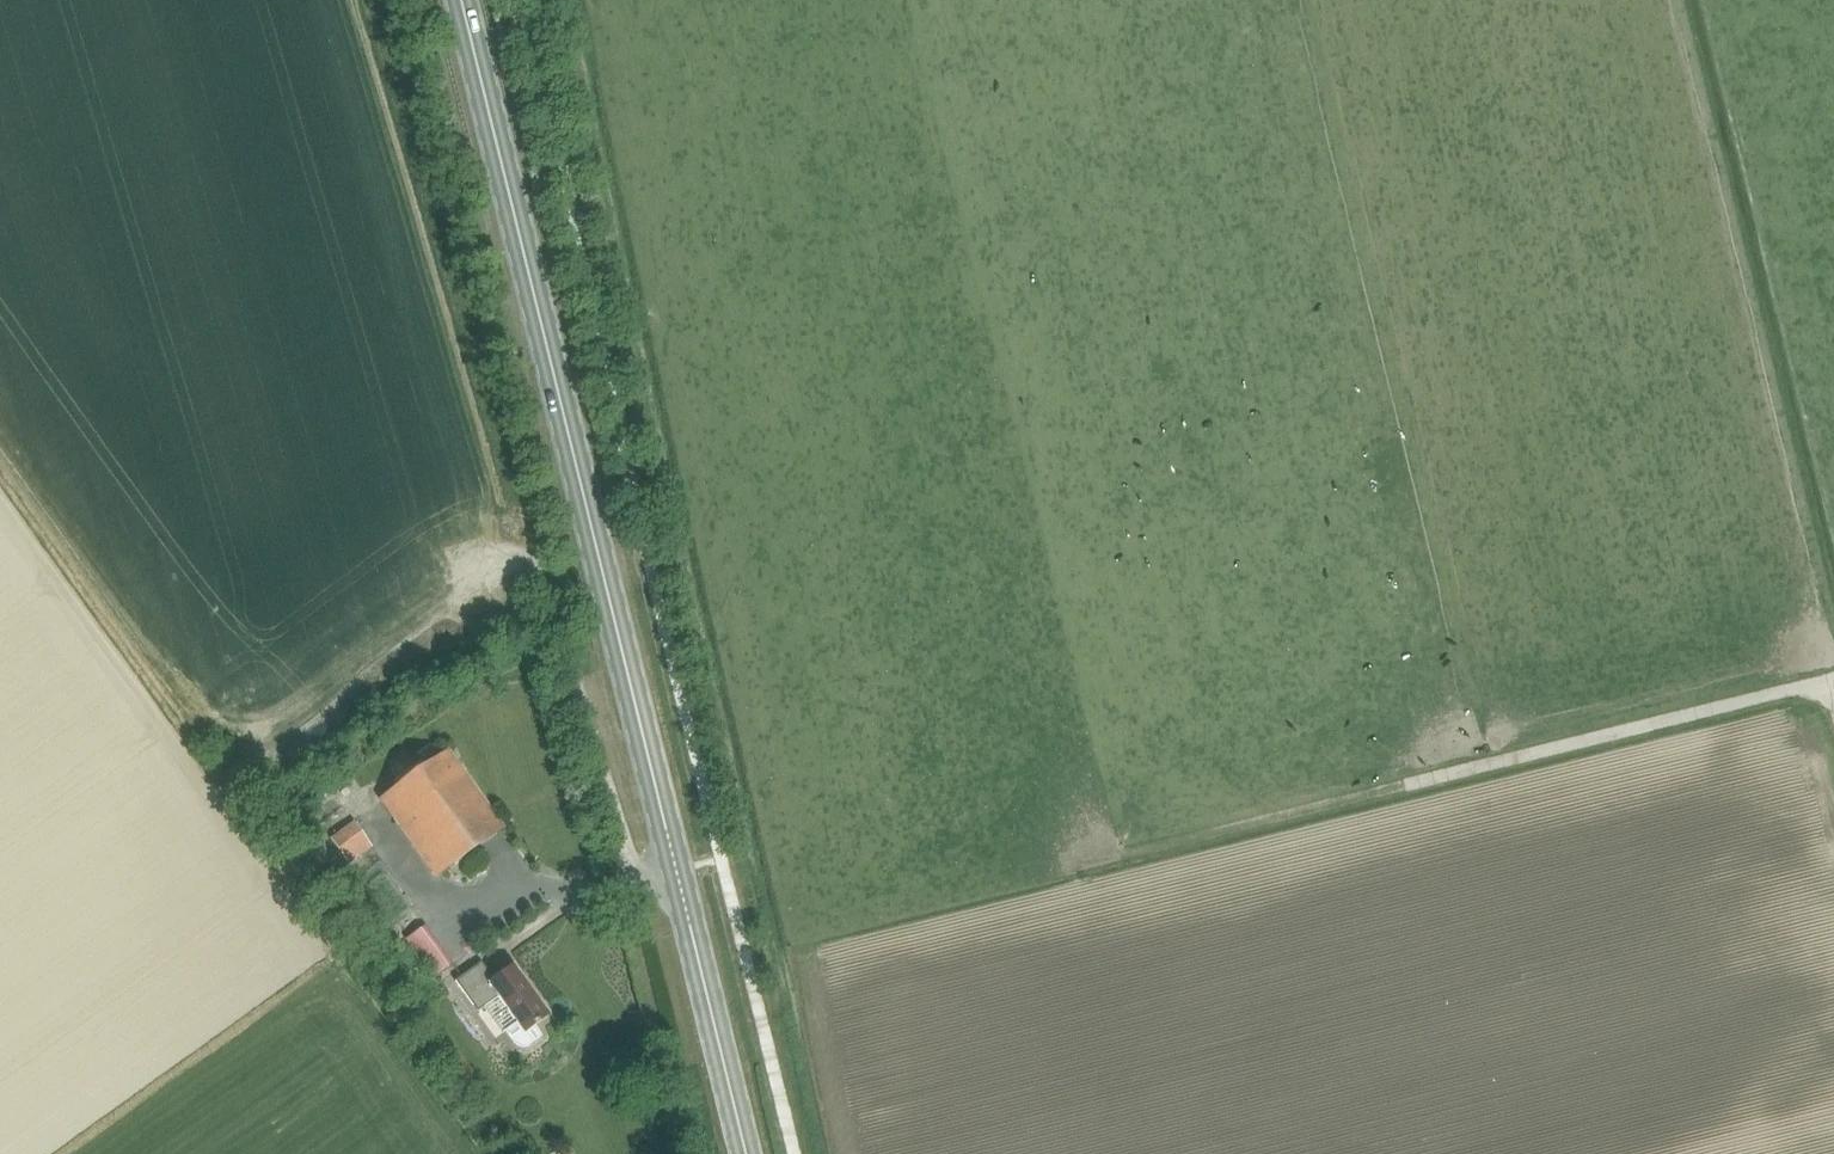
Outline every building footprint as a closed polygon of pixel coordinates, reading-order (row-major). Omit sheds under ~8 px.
[(435,877),(502,829),(447,752),(380,801),(435,877)] [(353,824),(330,841),(347,864),(370,847),(353,824)] [(421,932),(402,947),(435,987),(453,971),(421,932)] [(512,968),(493,981),(480,963),(454,982),(476,1013),(497,997),(516,1023),(500,1035),(508,1046),(513,1042),(521,1048),(531,1045),(535,1050),(545,1042),(534,1026),(547,1016),(520,978),(520,979),(512,968)]
